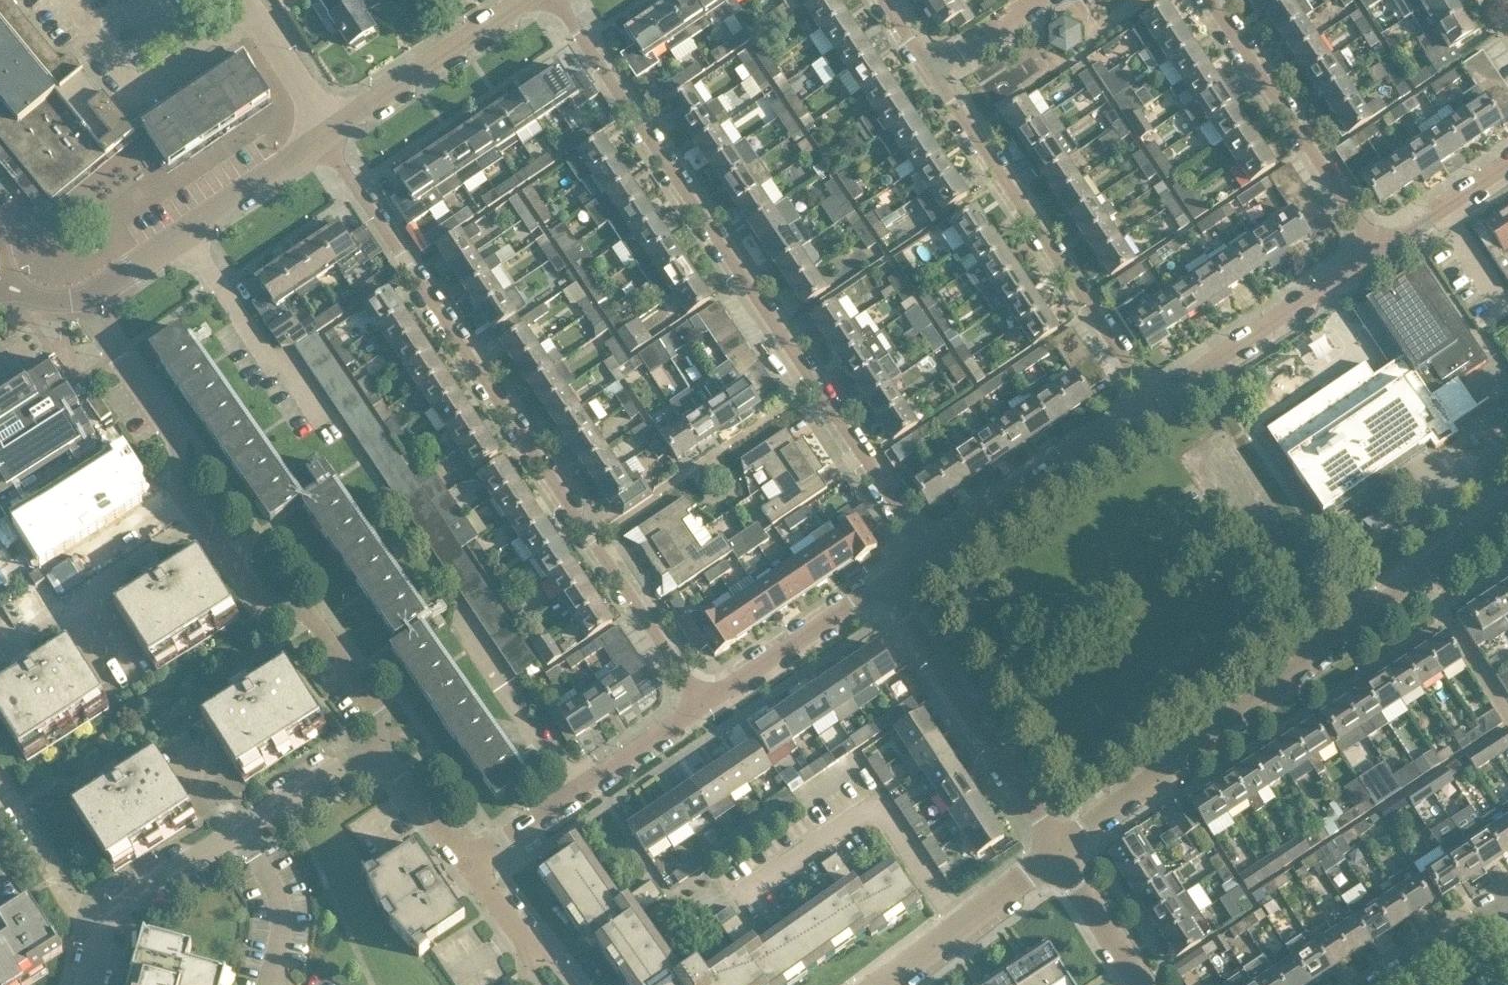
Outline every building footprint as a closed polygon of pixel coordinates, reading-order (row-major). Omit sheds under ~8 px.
[(125,141),(117,132),(127,124),(70,55),(61,62),(10,0),(0,0),(0,101),(6,108),(0,112),(0,139),(51,201),(125,141)] [(332,17),(351,46),(353,45),(357,48),(366,42),(365,37),(374,31),(364,15),(381,4),(378,0),(330,0),(338,13),(332,17)] [(690,40),(710,27),(692,0),(672,0),(666,4),(690,40)] [(734,17),(722,0),(692,0),(710,27),(713,31),(734,17)] [(734,17),(743,11),(736,0),(722,0),(734,17)] [(798,10),(810,1),(810,0),(793,0),(792,1),(798,10)] [(821,30),(845,14),(836,0),(822,0),(807,10),(821,30)] [(927,9),(940,0),(921,0),(927,9)] [(963,4),(961,0),(940,0),(927,9),(940,29),(952,20),(959,30),(974,20),(963,4)] [(1258,9),(1262,7),(1267,14),(1287,0),(1252,0),(1258,9)] [(1303,18),(1313,12),(1305,0),(1287,0),(1267,14),(1275,25),(1275,24),(1281,33),(1303,18)] [(1345,8),(1354,3),(1352,0),(1340,0),(1345,8)] [(1383,1),(1382,0),(1365,0),(1361,2),(1367,11),(1383,1)] [(1437,0),(1392,0),(1397,7),(1404,3),(1412,17),(1424,10),(1423,8),(1437,0)] [(1436,29),(1465,12),(1458,0),(1437,0),(1423,8),(1424,10),(1436,29)] [(645,18),(665,47),(669,54),(690,40),(666,4),(645,18)] [(1166,5),(1142,21),(1143,21),(1132,28),(1146,48),(1180,26),(1166,5)] [(777,11),(764,20),(770,28),(783,20),(777,11)] [(1478,32),(1465,12),(1436,29),(1424,36),(1432,49),(1425,53),(1437,72),(1444,68),(1461,58),(1454,47),(1479,32),(1478,31),(1478,32)] [(1047,25),(1062,55),(1087,42),(1072,13),(1047,25)] [(821,30),(835,50),(859,34),(845,14),(821,30)] [(621,55),(637,78),(638,79),(658,65),(652,56),(665,47),(645,18),(626,31),(637,48),(624,57),(622,54),(621,55)] [(1286,42),(1294,54),(1317,38),(1303,18),(1281,33),(1287,42),(1286,42)] [(757,37),(770,28),(764,20),(751,28),(757,37)] [(1356,25),(1363,37),(1363,36),(1364,37),(1368,34),(1367,33),(1371,30),(1364,20),(1356,25)] [(1170,62),(1194,45),(1180,26),(1146,48),(1159,68),(1170,62)] [(1363,36),(1363,37),(1371,48),(1379,43),(1371,30),(1367,33),(1368,34),(1364,37),(1363,36)] [(848,70),(848,71),(872,54),(859,34),(835,50),(824,58),(823,58),(837,78),(848,70)] [(1394,55),(1398,53),(1403,49),(1395,36),(1386,42),(1394,55)] [(737,38),(724,47),(730,56),(743,47),(737,38)] [(1302,65),(1308,73),(1330,59),(1317,38),(1294,54),(1302,65)] [(1194,45),(1170,62),(1159,68),(1173,88),(1170,90),(1171,91),(1184,83),(1208,66),(1194,45)] [(730,56),(724,47),(711,56),(717,65),(730,56)] [(756,57),(764,69),(765,68),(766,69),(770,66),(769,64),(773,62),(766,51),(756,57)] [(1483,51),(1462,65),(1469,76),(1490,62),(1483,51)] [(1330,59),(1308,73),(1314,82),(1313,83),(1321,94),(1344,79),(1354,72),(1340,52),(1330,59)] [(139,121),(143,127),(170,167),(271,99),(240,53),(139,121)] [(848,71),(862,91),(886,74),(872,54),(848,71)] [(752,59),(744,65),(752,77),(761,71),(752,59)] [(1382,66),(1389,78),(1394,76),(1393,73),(1396,71),(1390,61),(1382,66)] [(766,69),(765,68),(764,69),(772,81),(782,75),(773,62),(769,64),(770,66),(766,69)] [(1093,68),(1100,79),(1109,73),(1102,62),(1093,68)] [(1469,76),(1476,86),(1497,72),(1490,62),(1469,76)] [(559,66),(537,81),(557,111),(570,103),(576,112),(600,96),(583,71),(582,72),(584,74),(570,83),(559,66)] [(696,66),(683,74),(689,82),(702,74),(696,66)] [(1208,66),(1184,83),(1171,91),(1176,99),(1189,90),(1197,102),(1221,85),(1208,66)] [(1109,73),(1100,79),(1114,99),(1131,88),(1117,67),(1109,73)] [(1428,68),(1411,79),(1417,88),(1434,77),(1428,68)] [(752,77),(760,89),(769,83),(761,71),(752,77)] [(1389,78),(1397,90),(1402,99),(1410,93),(1396,71),(1393,73),(1394,76),(1389,78)] [(1454,71),(1442,80),(1444,83),(1446,82),(1450,87),(1460,80),(1454,71)] [(1079,77),(1088,89),(1092,87),(1090,85),(1094,82),(1087,72),(1079,77)] [(1477,88),(1483,96),(1504,82),(1497,72),(1476,86),(1477,88)] [(678,90),(689,82),(683,74),(673,82),(678,90)] [(899,94),(886,74),(862,91),(875,111),(899,94)] [(1329,105),(1335,113),(1357,98),(1344,79),(1321,94),(1329,105)] [(1446,82),(1444,83),(1442,80),(1431,87),(1437,96),(1450,87),(1446,82)] [(537,125),(557,111),(537,81),(516,95),(537,125)] [(1090,85),(1092,87),(1088,89),(1095,100),(1103,95),(1094,82),(1090,85)] [(1490,105),(1507,93),(1507,89),(1504,82),(1483,96),(1485,99),(1485,98),(1490,105)] [(1184,110),(1183,111),(1197,131),(1200,129),(1210,122),(1235,106),(1221,85),(1197,102),(1184,110)] [(705,109),(691,88),(668,104),(683,125),(705,109)] [(1132,116),(1136,113),(1137,114),(1143,110),(1145,109),(1131,88),(1114,99),(1128,121),(1133,118),(1132,116)] [(1481,136),(1501,123),(1504,127),(1507,124),(1507,109),(1497,116),(1490,105),(1485,98),(1485,99),(1483,96),(1477,88),(1458,101),(1481,136)] [(783,97),(791,109),(792,108),(793,109),(797,106),(796,104),(800,102),(792,91),(783,97)] [(1051,112),(1037,92),(1003,115),(1016,135),(1052,111),(1051,112)] [(1490,105),(1497,116),(1507,109),(1507,93),(1490,105)] [(879,137),(913,114),(899,94),(875,111),(861,120),(874,140),(879,137)] [(516,95),(497,108),(517,138),(522,145),(542,132),(537,125),(516,95)] [(1357,98),(1335,113),(1329,117),(1338,130),(1343,127),(1348,135),(1386,109),(1379,99),(1364,109),(1357,98)] [(1414,98),(1401,107),(1403,111),(1406,110),(1408,114),(1420,107),(1414,98)] [(696,145),(719,129),(732,121),(718,100),(705,109),(683,125),(696,145)] [(771,105),(779,117),(779,118),(784,115),(782,113),(786,111),(779,100),(771,105)] [(1456,118),(1445,125),(1461,149),(1481,136),(1458,101),(1449,107),(1456,118)] [(793,109),(792,108),(791,109),(799,122),(809,115),(800,102),(796,104),(797,106),(793,109)] [(1213,148),(1223,142),(1224,142),(1248,126),(1235,106),(1210,122),(1200,129),(1213,148)] [(1406,110),(1403,111),(1401,107),(1390,114),(1396,122),(1408,114),(1406,110)] [(497,108),(476,122),(497,152),(517,138),(497,108)] [(1156,129),(1143,110),(1137,114),(1136,113),(1132,116),(1133,118),(1128,121),(1141,140),(1156,129)] [(779,117),(787,130),(795,124),(786,111),(782,113),(784,115),(779,118),(779,117)] [(1011,139),(1019,151),(1025,147),(1030,155),(1053,140),(1066,131),(1052,111),(1016,135),(1011,139)] [(1107,117),(1115,129),(1119,127),(1117,125),(1121,122),(1114,112),(1107,117)] [(879,137),(892,157),(926,134),(913,114),(879,137)] [(476,122),(456,135),(477,165),(480,170),(500,157),(497,152),(476,122)] [(1117,125),(1119,127),(1115,129),(1123,141),(1130,136),(1121,122),(1117,125)] [(117,132),(125,141),(135,134),(127,124),(117,132)] [(1374,125),(1361,134),(1363,138),(1365,137),(1368,141),(1379,134),(1374,125)] [(1445,125),(1424,139),(1440,164),(1461,149),(1445,125)] [(1224,142),(1238,163),(1262,147),(1248,126),(1224,142)] [(588,128),(575,136),(582,146),(594,138),(588,128)] [(696,145),(710,165),(732,150),(719,129),(696,145)] [(820,131),(811,136),(819,148),(820,149),(824,146),(823,144),(827,142),(820,131)] [(901,180),(916,171),(940,155),(926,134),(892,157),(888,160),(901,180)] [(1350,141),(1356,149),(1368,141),(1365,137),(1363,138),(1361,134),(1350,141)] [(456,135),(436,149),(456,179),(461,187),(468,183),(466,180),(480,170),(477,165),(456,135)] [(593,174),(616,159),(602,138),(579,154),(593,174)] [(1424,139),(1405,152),(1425,182),(1438,174),(1434,168),(1440,164),(1424,139)] [(732,150),(710,165),(723,185),(745,169),(759,160),(746,140),(744,141),(732,150)] [(806,140),(797,145),(806,158),(806,157),(807,158),(811,155),(809,153),(813,150),(806,140)] [(1043,175),(1044,175),(1066,160),(1053,140),(1030,155),(1035,163),(1029,166),(1038,179),(1043,175)] [(824,146),(820,149),(827,161),(836,155),(827,142),(823,144),(824,146)] [(1147,148),(1156,162),(1160,158),(1159,156),(1163,154),(1156,142),(1147,148)] [(1262,147),(1238,163),(1251,183),(1275,166),(1262,147)] [(455,191),(461,187),(436,149),(416,162),(436,193),(438,192),(450,183),(455,191)] [(811,155),(807,158),(813,169),(822,163),(813,150),(809,153),(811,155)] [(1133,157),(1142,169),(1146,167),(1144,165),(1148,162),(1141,152),(1133,157)] [(1405,152),(1384,166),(1400,190),(1420,177),(1424,183),(1425,182),(1405,152)] [(549,154),(536,164),(542,173),(556,164),(549,154)] [(1177,174),(1172,166),(1163,154),(1159,156),(1160,158),(1156,162),(1163,172),(1168,180),(1177,174)] [(916,171),(929,191),(953,175),(940,155),(916,171)] [(596,202),(629,179),(616,159),(593,174),(582,182),(596,202)] [(745,169),(723,185),(736,205),(759,189),(773,180),(759,160),(745,169)] [(1066,160),(1044,175),(1057,195),(1080,181),(1066,160)] [(393,199),(392,200),(409,225),(409,226),(445,202),(438,192),(436,193),(416,162),(396,176),(408,193),(394,202),(393,199)] [(1144,165),(1146,167),(1142,169),(1150,181),(1157,176),(1148,162),(1144,165)] [(536,164),(522,173),(528,182),(542,173),(536,164)] [(1269,178),(1276,188),(1297,174),(1290,164),(1269,178)] [(1400,190),(1384,166),(1364,179),(1380,204),(1400,190)] [(847,171),(838,176),(846,189),(846,188),(847,189),(851,187),(850,185),(854,182),(847,171)] [(1276,188),(1283,198),(1304,184),(1297,174),(1276,188)] [(929,191),(916,200),(932,225),(950,214),(947,209),(951,206),(967,195),(954,175),(929,191)] [(609,222),(643,199),(629,179),(596,202),(609,222)] [(833,180),(824,186),(832,198),(833,198),(834,199),(838,196),(837,194),(841,191),(833,180)] [(1080,181),(1057,195),(1071,216),(1093,201),(1080,181)] [(851,187),(847,189),(854,201),(863,195),(854,182),(850,185),(851,187)] [(508,183),(495,191),(501,200),(514,192),(508,183)] [(1173,189),(1181,200),(1187,197),(1186,196),(1190,193),(1183,183),(1173,189)] [(1261,184),(1249,192),(1252,196),(1254,195),(1257,199),(1266,192),(1261,184)] [(1304,184),(1283,198),(1290,208),(1310,194),(1304,184)] [(736,205),(750,225),(773,210),(759,189),(736,205)] [(495,191),(482,200),(488,209),(501,200),(495,191)] [(833,198),(841,209),(849,204),(841,191),(837,194),(838,196),(834,199),(833,198)] [(1187,197),(1181,200),(1194,220),(1209,210),(1196,191),(1191,195),(1190,193),(1186,196),(1187,197)] [(1161,198),(1169,210),(1173,207),(1171,205),(1175,202),(1169,192),(1161,198)] [(1249,192),(1237,200),(1243,208),(1257,199),(1254,195),(1252,196),(1249,192)] [(1292,211),(1297,218),(1317,204),(1310,194),(1290,208),(1292,211)] [(530,202),(537,213),(537,212),(538,213),(542,210),(541,208),(544,206),(538,196),(530,202)] [(643,199),(620,214),(634,235),(656,219),(643,199)] [(773,210),(750,225),(764,246),(801,220),(788,200),(773,210)] [(1084,236),(1106,221),(1116,215),(1109,205),(1100,211),(1093,201),(1071,216),(1084,236)] [(891,234),(921,218),(913,202),(882,217),(891,234)] [(1190,224),(1185,217),(1175,202),(1171,205),(1173,207),(1169,210),(1177,223),(1182,229),(1190,224)] [(1324,215),(1317,204),(1297,218),(1304,228),(1324,215)] [(524,206),(516,211),(525,223),(527,221),(526,219),(530,216),(531,217),(532,217),(524,206)] [(538,213),(537,212),(537,213),(545,225),(553,220),(544,206),(541,208),(542,210),(538,213)] [(1504,207),(1494,214),(1496,217),(1485,224),(1495,240),(1492,243),(1494,246),(1487,251),(1507,282),(1507,213),(1504,207)] [(468,208),(454,217),(461,226),(474,217),(468,208)] [(954,253),(990,229),(976,208),(955,223),(952,219),(937,228),(954,253)] [(1210,219),(1209,219),(1212,223),(1213,222),(1216,226),(1226,218),(1221,210),(1209,218),(1210,219)] [(874,211),(865,217),(873,229),(874,230),(878,227),(877,225),(881,222),(875,213),(874,211)] [(1292,211),(1272,224),(1288,248),(1289,248),(1309,235),(1304,228),(1297,218),(1292,211)] [(527,221),(525,223),(532,234),(540,229),(532,217),(531,217),(530,216),(526,219),(527,221)] [(454,217),(442,225),(448,235),(461,226),(454,217)] [(1209,218),(1197,226),(1203,234),(1216,226),(1213,222),(1212,223),(1209,219),(1210,219),(1209,218)] [(670,239),(656,219),(634,235),(623,242),(636,262),(670,239)] [(801,220),(764,246),(777,266),(810,243),(809,241),(811,240),(798,222),(801,220)] [(860,220),(852,226),(860,238),(861,239),(865,236),(864,234),(866,232),(868,231),(860,220)] [(1084,236),(1098,256),(1120,241),(1106,221),(1084,236)] [(873,229),(881,241),(889,235),(885,229),(882,223),(881,222),(877,225),(878,227),(874,230),(873,229)] [(556,241),(569,232),(564,223),(550,232),(556,241)] [(339,224),(317,238),(337,268),(345,279),(348,277),(347,275),(363,264),(364,266),(383,253),(365,226),(364,227),(366,230),(350,241),(350,240),(348,238),(339,224)] [(453,269),(475,254),(468,243),(481,234),(475,224),(439,248),(453,269)] [(1289,248),(1288,248),(1272,224),(1258,234),(1253,226),(1246,230),(1251,238),(1267,263),(1267,262),(1272,269),(1285,259),(1282,255),(1290,250),(1289,248)] [(972,254),(980,266),(1004,249),(990,229),(954,253),(960,263),(972,254)] [(860,238),(868,249),(877,244),(868,231),(866,232),(864,234),(865,236),(861,239),(860,238)] [(1180,237),(1168,246),(1171,250),(1173,248),(1177,253),(1187,247),(1180,237)] [(317,238),(297,252),(317,281),(337,268),(317,238)] [(1251,238),(1232,251),(1248,276),(1267,263),(1251,238)] [(636,262),(650,282),(683,259),(670,239),(636,262)] [(573,265),(590,253),(582,240),(564,252),(573,265)] [(1120,241),(1098,256),(1112,276),(1133,262),(1120,241)] [(790,285),(813,269),(823,262),(810,243),(777,266),(790,285)] [(551,244),(541,251),(549,262),(552,261),(551,259),(555,256),(556,257),(558,255),(551,244)] [(1156,254),(1163,263),(1177,253),(1173,248),(1171,250),(1168,246),(1156,254)] [(980,266),(967,274),(981,294),(993,286),(1002,280),(1017,270),(1004,249),(988,260),(980,266)] [(1232,251),(1211,265),(1227,289),(1248,276),(1232,251)] [(297,252),(277,265),(297,295),(317,281),(297,252)] [(466,290),(489,274),(502,265),(495,256),(483,264),(475,254),(453,269),(466,290)] [(902,254),(893,259),(901,271),(910,266),(902,254)] [(552,261),(549,262),(557,274),(567,268),(558,255),(556,257),(555,256),(551,259),(552,261)] [(674,295),(697,279),(683,259),(650,282),(663,302),(674,295)] [(1129,272),(1128,273),(1131,277),(1133,276),(1135,280),(1146,272),(1141,264),(1129,272)] [(1423,264),(1355,309),(1354,311),(1374,341),(1386,332),(1403,357),(1374,377),(1365,364),(1267,430),(1269,432),(1273,429),(1282,443),(1278,446),(1288,461),(1294,470),(1324,513),(1430,441),(1436,449),(1458,434),(1453,426),(1478,409),(1459,381),(1487,362),(1489,361),(1487,359),(1487,360),(1423,264)] [(317,333),(321,331),(315,321),(312,318),(300,326),(291,314),(288,316),(281,306),(297,295),(277,265),(257,279),(268,296),(255,305),(253,302),(252,303),(282,347),(295,346),(315,332),(316,334),(317,333)] [(480,310),(502,294),(515,285),(502,265),(489,274),(466,290),(480,310)] [(1221,294),(1227,289),(1211,265),(1192,278),(1191,279),(1207,303),(1211,309),(1225,300),(1221,294)] [(901,272),(909,285),(914,282),(912,280),(917,277),(910,266),(901,271),(901,272)] [(1180,286),(1171,292),(1187,316),(1207,303),(1191,279),(1192,278),(1185,268),(1173,276),(1180,286)] [(804,305),(820,294),(827,290),(813,269),(790,285),(804,305)] [(993,286),(1006,305),(1030,289),(1017,270),(993,286)] [(1129,272),(1117,280),(1122,288),(1135,280),(1133,276),(1131,277),(1128,273),(1129,272)] [(591,292),(599,287),(591,275),(583,281),(591,292)] [(887,281),(896,294),(901,291),(899,288),(903,286),(895,275),(887,281)] [(917,277),(912,280),(914,282),(909,285),(916,295),(925,289),(917,277)] [(697,279),(674,295),(688,315),(711,300),(697,279)] [(374,294),(368,285),(355,294),(361,303),(374,294)] [(903,305),(911,299),(903,286),(899,288),(901,291),(896,294),(903,305)] [(599,287),(591,292),(599,305),(608,299),(599,287)] [(502,294),(480,310),(488,321),(492,328),(493,330),(498,326),(510,318),(516,314),(526,308),(512,288),(502,294)] [(1006,305),(1020,326),(1045,310),(1030,289),(1006,305)] [(381,327),(403,311),(390,291),(367,306),(381,327)] [(1171,292),(1151,305),(1167,330),(1187,316),(1171,292)] [(1117,310),(1115,311),(1135,341),(1136,340),(1135,338),(1141,335),(1151,350),(1152,350),(1151,348),(1161,342),(1158,336),(1167,330),(1151,305),(1143,293),(1141,294),(1142,295),(1118,312),(1117,310)] [(349,312),(361,303),(355,294),(342,302),(349,312)] [(587,298),(579,304),(587,316),(595,310),(587,298)] [(719,302),(698,316),(705,326),(726,312),(719,302)] [(827,339),(849,324),(835,303),(813,319),(827,339)] [(521,321),(525,328),(550,311),(545,304),(521,321)] [(928,312),(936,325),(941,322),(940,321),(945,318),(937,306),(928,312)] [(905,316),(919,336),(920,335),(931,328),(918,307),(905,316)] [(595,310),(587,316),(595,328),(603,322),(595,310)] [(1058,330),(1045,310),(1020,326),(1034,346),(1058,330)] [(417,332),(403,311),(381,327),(394,347),(417,332)] [(709,332),(712,336),(733,322),(726,312),(705,326),(709,332)] [(327,313),(315,321),(321,331),(334,322),(327,313)] [(849,324),(827,339),(840,359),(863,344),(862,343),(875,335),(879,332),(866,313),(859,318),(849,324)] [(619,316),(610,321),(618,333),(626,327),(619,316)] [(953,330),(945,318),(940,321),(941,322),(936,325),(944,336),(953,330)] [(683,334),(686,339),(698,331),(691,321),(677,330),(681,335),(683,334)] [(739,332),(733,322),(712,336),(719,346),(739,332)] [(150,348),(154,354),(271,521),(301,500),(182,331),(180,327),(179,328),(181,331),(154,351),(151,347),(150,348)] [(632,353),(640,348),(626,327),(618,333),(632,353)] [(502,343),(516,364),(539,348),(525,328),(502,343)] [(931,328),(920,335),(934,356),(945,348),(931,328)] [(331,344),(339,338),(333,330),(325,336),(331,344)] [(677,330),(660,341),(661,343),(670,358),(672,360),(678,356),(675,353),(688,344),(685,340),(686,339),(683,334),(681,335),(677,330)] [(317,333),(316,334),(315,332),(295,346),(339,412),(360,398),(317,333)] [(394,347),(407,367),(430,352),(417,332),(394,347)] [(719,346),(725,356),(746,342),(739,332),(719,346)] [(889,357),(875,335),(862,343),(863,344),(840,359),(854,380),(877,365),(889,357)] [(605,344),(613,356),(623,350),(615,337),(605,344)] [(331,344),(338,355),(339,355),(340,356),(344,353),(342,351),(346,349),(339,338),(331,344)] [(725,356),(729,362),(732,366),(753,352),(746,342),(725,356)] [(642,356),(640,356),(644,361),(645,360),(648,364),(659,357),(652,346),(641,354),(642,356)] [(963,363),(964,363),(964,364),(969,361),(967,359),(971,357),(964,346),(955,352),(963,363)] [(1032,355),(1033,359),(1035,358),(1038,363),(1049,355),(1044,347),(1032,355)] [(564,361),(557,350),(546,358),(539,348),(516,364),(530,384),(553,369),(564,361)] [(1093,358),(1086,348),(1066,362),(1072,372),(1093,358)] [(340,356),(339,355),(338,355),(347,368),(355,362),(346,349),(342,351),(344,353),(340,356)] [(630,361),(623,350),(613,356),(622,369),(631,362),(630,361)] [(421,387),(444,372),(430,352),(407,367),(421,387)] [(760,362),(753,352),(732,366),(739,376),(760,362)] [(641,354),(630,361),(631,362),(636,369),(645,363),(646,365),(648,364),(645,360),(644,361),(640,356),(642,356),(641,354)] [(1017,377),(1025,372),(1038,363),(1035,358),(1033,359),(1032,355),(1020,364),(1012,369),(1017,377)] [(942,361),(949,372),(950,372),(951,373),(955,370),(954,368),(956,366),(949,356),(942,361)] [(877,365),(854,380),(867,399),(890,384),(902,376),(889,357),(877,365)] [(980,370),(971,357),(967,359),(969,361),(964,364),(964,363),(963,363),(976,384),(985,378),(980,370)] [(1075,374),(1080,381),(1100,368),(1093,358),(1072,372),(1074,374),(1075,374)] [(44,362),(43,360),(0,388),(0,508),(1,510),(94,451),(97,447),(95,442),(91,439),(95,436),(47,360),(44,362)] [(739,376),(732,366),(729,362),(709,376),(723,396),(741,423),(753,415),(750,411),(757,406),(760,410),(759,410),(759,411),(786,393),(778,382),(780,380),(779,379),(773,383),(754,396),(747,385),(744,382),(743,382),(739,376)] [(744,382),(747,385),(766,372),(760,362),(739,376),(743,382),(744,382)] [(951,373),(950,372),(949,372),(958,385),(966,380),(956,366),(954,368),(955,370),(951,373)] [(1107,378),(1100,368),(1080,381),(1087,392),(1107,378)] [(530,384),(543,403),(566,388),(553,369),(530,384)] [(444,372),(421,387),(434,408),(457,392),(444,372)] [(773,383),(766,372),(747,385),(754,396),(773,383)] [(1004,374),(991,383),(993,387),(995,385),(998,390),(1009,382),(1004,374)] [(1091,398),(1087,392),(1080,381),(1075,374),(1074,374),(1054,388),(1070,412),(1091,398)] [(1027,392),(1034,401),(1050,426),(1070,412),(1054,388),(1047,378),(1027,392)] [(358,384),(365,395),(366,395),(366,396),(371,393),(369,391),(373,389),(366,379),(358,384)] [(985,398),(998,390),(995,385),(993,387),(991,383),(980,391),(985,398)] [(890,384),(867,399),(880,419),(903,404),(890,384)] [(699,387),(691,393),(702,410),(718,433),(727,426),(730,431),(741,423),(723,396),(714,402),(704,388),(699,387)] [(580,410),(566,388),(543,403),(557,425),(580,410)] [(374,408),(382,402),(373,389),(369,391),(371,393),(366,396),(366,395),(365,395),(374,408)] [(623,390),(615,396),(624,409),(625,410),(630,407),(628,405),(632,402),(624,390),(623,390)] [(698,445),(718,433),(702,410),(689,390),(669,403),(683,423),(698,445)] [(471,412),(457,392),(434,408),(447,428),(471,412)] [(963,401),(951,409),(954,413),(956,412),(958,416),(969,409),(963,401)] [(1034,401),(1013,415),(1029,440),(1050,426),(1034,401)] [(630,407),(625,410),(632,420),(640,414),(632,402),(628,405),(630,407)] [(375,419),(365,404),(344,418),(354,433),(375,419)] [(903,404),(880,419),(894,440),(917,425),(903,404)] [(580,410),(557,425),(571,445),(593,429),(601,424),(588,405),(580,410)] [(946,424),(958,416),(956,412),(954,413),(951,409),(940,416),(946,424)] [(447,428),(460,448),(484,432),(471,412),(447,428)] [(987,417),(986,418),(1010,453),(1029,440),(1013,415),(994,428),(987,417)] [(976,424),(984,435),(973,442),(989,467),(1010,453),(986,418),(976,424)] [(393,419),(385,424),(393,436),(393,435),(394,436),(398,433),(396,432),(400,429),(393,419)] [(698,445),(683,423),(672,430),(665,419),(655,426),(667,443),(678,459),(698,445)] [(369,455),(384,445),(389,441),(379,426),(358,440),(369,455)] [(924,427),(911,436),(910,437),(912,440),(914,439),(917,444),(929,436),(924,427)] [(410,443),(400,429),(396,432),(398,433),(394,436),(393,435),(393,436),(401,449),(410,443)] [(571,445),(583,464),(606,448),(593,429),(571,445)] [(764,468),(773,482),(814,454),(804,439),(797,443),(787,429),(741,460),(745,474),(754,468),(757,473),(764,468)] [(1456,456),(1470,478),(1507,454),(1507,445),(1498,430),(1456,456)] [(642,437),(650,449),(655,446),(653,444),(658,441),(651,431),(642,437)] [(484,432),(460,448),(474,469),(482,464),(498,453),(484,432)] [(901,462),(920,449),(916,444),(917,444),(914,439),(912,440),(910,437),(911,436),(892,449),(901,462)] [(653,444),(655,446),(650,449),(658,461),(667,454),(658,441),(653,444)] [(973,442),(954,455),(970,479),(989,467),(973,442)] [(114,461),(12,526),(40,570),(144,505),(139,497),(147,491),(141,482),(145,479),(127,451),(124,447),(111,456),(114,461)] [(394,447),(378,458),(373,461),(383,477),(404,462),(402,459),(394,447)] [(583,464),(597,484),(620,468),(606,448),(583,464)] [(762,509),(773,525),(828,488),(818,474),(825,470),(814,454),(773,482),(783,495),(762,509)] [(954,455),(933,469),(949,493),(970,479),(954,455)] [(407,468),(408,469),(415,479),(428,470),(428,469),(421,459),(407,468)] [(504,461),(487,472),(480,477),(494,499),(519,483),(504,461)] [(319,495),(303,506),(396,639),(426,618),(333,485),(337,483),(326,467),(324,464),(307,475),(306,476),(319,495)] [(653,495),(644,482),(638,472),(634,475),(626,464),(620,468),(597,484),(611,504),(615,501),(624,515),(653,495)] [(428,470),(415,479),(418,484),(421,487),(437,476),(432,467),(428,470)] [(387,483),(392,491),(398,498),(418,484),(415,479),(408,469),(387,483)] [(930,507),(949,493),(933,469),(914,482),(911,476),(903,482),(917,503),(924,498),(930,507)] [(421,487),(423,490),(428,498),(432,504),(448,492),(437,476),(421,487)] [(494,499),(507,518),(531,502),(535,499),(526,487),(523,489),(519,483),(494,499)] [(432,504),(428,498),(423,490),(402,505),(412,520),(433,506),(432,504)] [(437,512),(448,528),(449,529),(454,526),(455,527),(459,524),(458,522),(461,520),(462,521),(466,518),(448,492),(432,504),(433,506),(437,512)] [(697,506),(685,498),(639,529),(648,543),(642,547),(652,563),(693,536),(684,522),(691,517),(688,512),(697,506)] [(545,522),(531,502),(507,518),(521,538),(545,522)] [(856,519),(836,532),(856,562),(877,548),(867,533),(877,526),(863,506),(852,513),(856,519)] [(9,522),(1,510),(0,508),(0,527),(9,522)] [(806,508),(796,515),(802,523),(812,517),(806,508)] [(437,512),(422,523),(416,526),(427,542),(448,528),(437,512)] [(795,514),(785,522),(791,530),(801,523),(795,514)] [(454,526),(449,529),(452,534),(462,549),(467,545),(475,540),(479,537),(466,518),(462,521),(461,520),(458,522),(459,524),(455,527),(454,526)] [(521,538),(534,557),(558,541),(545,522),(521,538)] [(748,530),(753,538),(764,531),(758,523),(748,530)] [(743,546),(753,538),(748,530),(737,537),(743,546)] [(764,531),(753,538),(759,547),(770,540),(764,531)] [(836,533),(817,546),(835,573),(842,567),(844,569),(855,561),(856,562),(836,532),(836,533)] [(441,563),(462,549),(452,534),(431,548),(441,563)] [(702,550),(693,536),(652,563),(663,579),(669,574),(679,589),(734,552),(723,536),(702,550)] [(810,537),(790,550),(797,560),(816,588),(828,580),(827,578),(835,573),(817,546),(810,537)] [(743,546),(749,554),(759,547),(753,538),(743,546)] [(467,545),(473,553),(481,565),(485,563),(484,561),(488,559),(480,548),(475,540),(467,545)] [(572,562),(558,541),(534,557),(548,578),(572,562)] [(114,603),(157,671),(158,672),(240,619),(196,550),(164,571),(160,564),(142,575),(146,582),(114,603)] [(456,585),(472,574),(477,571),(466,556),(446,570),(456,585)] [(489,577),(496,572),(488,559),(484,561),(485,563),(481,565),(489,577)] [(797,560),(777,573),(794,600),(802,594),(803,596),(816,588),(797,560)] [(548,578),(561,598),(585,582),(572,562),(548,578)] [(726,562),(716,569),(722,577),(732,570),(726,562)] [(770,564),(750,577),(756,587),(775,615),(787,607),(786,605),(794,600),(777,573),(770,564)] [(706,576),(711,584),(722,577),(716,569),(706,576)] [(40,570),(30,576),(36,586),(46,580),(40,570)] [(460,591),(517,677),(539,662),(481,577),(460,591)] [(561,598),(575,618),(599,602),(585,582),(561,598)] [(1503,618),(1507,625),(1507,582),(1488,595),(1503,618)] [(763,623),(775,615),(756,587),(736,600),(754,627),(762,621),(763,623)] [(500,593),(508,605),(512,603),(511,601),(515,599),(507,588),(500,593)] [(1507,631),(1507,625),(1503,618),(1488,595),(1467,609),(1469,612),(1459,619),(1478,648),(1486,642),(1488,644),(1507,631)] [(516,617),(523,612),(515,599),(511,601),(512,603),(508,605),(516,617)] [(716,612),(716,613),(736,643),(737,643),(736,642),(747,634),(746,632),(754,627),(736,600),(717,613),(716,612)] [(613,622),(599,602),(575,618),(588,639),(613,622)] [(695,612),(678,623),(698,654),(709,647),(715,657),(736,643),(716,613),(704,620),(700,613),(695,612)] [(598,639),(604,649),(605,650),(626,636),(619,625),(598,639)] [(421,628),(391,648),(495,797),(497,799),(526,779),(527,779),(520,769),(421,628)] [(527,633),(536,645),(539,643),(538,642),(542,639),(534,628),(527,633)] [(1424,649),(1442,675),(1463,661),(1446,635),(1424,649)] [(539,643),(536,645),(549,665),(563,656),(549,636),(543,640),(542,639),(538,642),(539,643)] [(633,646),(626,636),(605,650),(612,660),(633,646)] [(598,639),(590,645),(596,654),(604,649),(598,639)] [(4,680),(0,682),(0,718),(28,762),(110,710),(66,640),(34,661),(30,654),(12,665),(16,672),(4,680)] [(596,654),(590,645),(579,652),(583,657),(581,659),(583,663),(596,654)] [(856,659),(874,685),(895,671),(877,645),(856,659)] [(614,664),(618,670),(639,656),(633,646),(612,660),(614,664)] [(1424,649),(1405,662),(1422,688),(1442,675),(1424,649)] [(573,670),(583,663),(581,659),(583,657),(579,652),(566,661),(573,670)] [(646,666),(639,656),(618,670),(620,672),(621,672),(626,679),(646,666)] [(856,659),(836,673),(853,699),(874,685),(856,659)] [(201,714),(205,719),(246,783),(328,730),(284,661),(251,682),(247,675),(229,686),(234,693),(201,714)] [(1384,676),(1401,702),(1422,688),(1405,662),(1384,676)] [(558,666),(546,674),(553,684),(565,676),(558,666)] [(653,677),(646,666),(626,679),(633,690),(653,677)] [(1507,669),(1497,677),(1507,694),(1507,670),(1507,669)] [(629,702),(637,696),(633,690),(626,679),(621,672),(620,672),(601,685),(617,710),(616,710),(620,715),(632,707),(629,702)] [(836,673),(815,687),(833,713),(853,699),(836,673)] [(1381,715),(1401,702),(1384,676),(1364,689),(1381,715)] [(601,685),(580,699),(597,723),(616,710),(617,710),(601,685)] [(833,713),(815,687),(795,700),(812,727),(833,713)] [(1364,689),(1344,702),(1368,739),(1378,732),(1371,722),(1381,715),(1364,689)] [(575,690),(554,704),(576,737),(597,723),(580,699),(575,690)] [(892,712),(898,721),(919,707),(912,698),(892,712)] [(795,700),(774,714),(792,740),(812,727),(795,700)] [(1323,725),(1336,745),(1333,746),(1340,757),(1368,739),(1344,702),(1324,715),(1330,725),(1325,728),(1323,725)] [(1474,724),(1476,728),(1482,737),(1502,723),(1494,711),(1474,724)] [(898,721),(892,712),(879,720),(885,729),(898,721)] [(902,738),(910,751),(936,734),(922,712),(905,723),(889,734),(895,743),(902,738)] [(792,740),(774,714),(753,728),(771,755),(786,745),(792,754),(798,749),(792,740)] [(1292,736),(1309,762),(1310,762),(1318,775),(1325,770),(1320,762),(1323,760),(1320,756),(1331,748),(1314,722),(1292,736)] [(1486,741),(1489,746),(1487,747),(1495,759),(1507,750),(1507,729),(1507,727),(1486,741)] [(1462,750),(1482,737),(1476,728),(1465,736),(1461,729),(1452,735),(1462,750)] [(862,730),(850,738),(851,740),(857,749),(870,741),(862,730)] [(950,754),(936,734),(910,751),(924,771),(950,754)] [(1292,736),(1273,749),(1290,775),(1309,762),(1292,736)] [(842,746),(839,747),(845,757),(857,749),(851,740),(842,746)] [(1487,747),(1489,746),(1486,741),(1466,754),(1477,771),(1495,759),(1487,747)] [(753,743),(732,757),(750,783),(770,769),(764,759),(753,743)] [(1441,764),(1454,755),(1448,746),(1435,755),(1438,760),(1441,764)] [(822,759),(809,767),(816,776),(836,763),(825,747),(817,752),(822,759)] [(1269,789),(1290,775),(1273,749),(1252,763),(1269,789)] [(116,873),(198,820),(154,751),(121,772),(117,765),(99,776),(103,783),(71,804),(116,873)] [(876,773),(885,767),(877,754),(868,760),(876,773)] [(924,771),(937,792),(963,775),(950,754),(924,771)] [(729,797),(750,783),(732,757),(711,771),(729,797)] [(1458,760),(1446,768),(1452,777),(1464,769),(1458,760)] [(1269,789),(1252,763),(1232,776),(1249,802),(1256,813),(1265,807),(1261,798),(1259,795),(1269,789)] [(1422,776),(1413,763),(1393,777),(1396,782),(1401,789),(1422,776)] [(780,775),(789,788),(792,793),(804,785),(803,785),(816,776),(809,767),(797,775),(792,767),(780,775)] [(894,779),(885,767),(876,773),(884,785),(894,779)] [(1446,768),(1425,781),(1434,794),(1454,781),(1452,777),(1446,768)] [(708,811),(729,797),(711,771),(691,785),(708,811)] [(951,813),(977,796),(963,775),(937,792),(951,813)] [(1232,776),(1211,789),(1228,815),(1249,802),(1232,776)] [(1414,807),(1434,794),(1425,781),(1417,787),(1405,795),(1411,803),(1414,807)] [(1388,798),(1401,789),(1396,782),(1383,790),(1388,798)] [(691,785),(670,799),(688,825),(708,811),(691,785)] [(799,803),(792,793),(789,788),(779,794),(789,810),(799,803)] [(1228,815),(1211,789),(1191,802),(1208,828),(1228,815)] [(1405,795),(1381,811),(1386,819),(1398,812),(1411,803),(1405,795)] [(895,802),(903,814),(913,808),(904,796),(895,802)] [(951,813),(964,834),(990,817),(977,796),(951,813)] [(688,825),(670,799),(650,812),(667,838),(688,825)] [(1200,826),(1186,806),(1182,799),(1167,808),(1172,815),(1185,836),(1190,832),(1200,826)] [(1324,828),(1330,837),(1350,823),(1348,824),(1346,820),(1348,818),(1346,814),(1344,815),(1340,808),(1335,800),(1330,803),(1335,812),(1332,815),(1328,808),(1323,812),(1331,824),(1324,828)] [(1356,807),(1346,814),(1348,818),(1346,820),(1348,824),(1350,823),(1361,816),(1356,807)] [(921,821),(913,808),(903,814),(911,827),(921,821)] [(756,819),(762,828),(774,820),(768,810),(756,819)] [(646,853),(667,838),(650,812),(629,827),(646,853)] [(1004,838),(990,817),(964,834),(978,855),(1004,838)] [(1507,852),(1507,819),(1507,818),(1487,831),(1503,855),(1507,852)] [(1483,869),(1483,868),(1503,855),(1487,831),(1480,820),(1459,833),(1483,869)] [(1365,821),(1354,828),(1357,832),(1355,834),(1358,838),(1371,830),(1365,821)] [(1207,837),(1200,826),(1190,832),(1198,844),(1207,837)] [(1110,855),(1124,876),(1155,855),(1138,827),(1114,843),(1115,844),(1119,849),(1110,855)] [(1341,837),(1347,845),(1358,838),(1355,834),(1357,832),(1354,828),(1341,837)] [(1438,844),(1446,857),(1462,882),(1469,877),(1473,883),(1486,874),(1486,875),(1487,875),(1483,868),(1483,869),(1459,833),(1458,831),(1438,844)] [(1316,834),(1304,841),(1310,850),(1322,842),(1316,834)] [(1300,835),(1280,849),(1290,864),(1310,850),(1304,841),(1300,835)] [(922,843),(930,856),(940,850),(932,837),(922,843)] [(1350,850),(1347,845),(1341,837),(1333,842),(1342,855),(1350,850)] [(721,856),(733,847),(727,838),(715,846),(721,856)] [(591,947),(597,943),(627,984),(790,984),(868,931),(872,936),(921,902),(896,866),(848,900),(844,894),(748,961),(744,955),(710,980),(697,963),(681,975),(680,975),(675,978),(632,916),(626,921),(569,840),(559,847),(565,856),(546,869),(553,879),(547,883),(591,947)] [(1333,842),(1325,847),(1330,856),(1336,865),(1345,859),(1342,855),(1333,842)] [(412,947),(416,951),(465,918),(443,885),(451,879),(448,876),(444,867),(435,873),(416,844),(366,877),(369,883),(368,883),(381,912),(390,924),(411,948),(412,947)] [(1330,856),(1325,847),(1314,854),(1317,859),(1315,860),(1318,864),(1330,856)] [(1290,864),(1280,849),(1259,863),(1263,868),(1264,867),(1267,872),(1264,874),(1267,877),(1269,876),(1269,877),(1290,864)] [(948,862),(940,850),(930,856),(939,868),(948,862)] [(837,854),(834,856),(822,865),(836,886),(852,875),(837,854)] [(1218,854),(1209,860),(1216,871),(1221,868),(1222,871),(1226,868),(1218,854)] [(1307,871),(1318,864),(1315,860),(1317,859),(1314,854),(1301,863),(1307,871)] [(1156,856),(1155,855),(1124,876),(1137,896),(1168,875),(1156,856)] [(1462,882),(1446,857),(1425,871),(1442,897),(1443,896),(1443,895),(1462,882)] [(686,866),(692,875),(704,867),(698,858),(686,866)] [(1257,886),(1269,877),(1269,876),(1267,877),(1264,874),(1267,872),(1264,867),(1263,868),(1259,863),(1247,871),(1257,886)] [(679,883),(692,875),(686,866),(673,874),(679,883)] [(1234,879),(1226,868),(1222,871),(1221,868),(1216,871),(1225,884),(1234,879)] [(1168,875),(1137,896),(1150,916),(1185,893),(1173,874),(1169,876),(1168,875)] [(1284,874),(1273,881),(1276,885),(1273,887),(1276,891),(1290,882),(1284,874)] [(1388,881),(1390,884),(1411,916),(1431,903),(1431,904),(1432,903),(1416,878),(1404,886),(1397,876),(1388,881)] [(663,897),(652,881),(631,896),(642,912),(663,897)] [(1260,889),(1266,898),(1276,891),(1273,887),(1276,885),(1273,881),(1260,889)] [(1391,930),(1411,916),(1390,884),(1381,890),(1386,897),(1375,905),(1391,930)] [(1163,936),(1188,920),(1200,912),(1187,892),(1185,893),(1150,916),(1163,936)] [(1371,943),(1391,930),(1375,905),(1368,894),(1347,908),(1354,918),(1371,943)] [(1236,901),(1243,912),(1252,907),(1244,895),(1236,901)] [(49,974),(43,965),(63,952),(29,899),(8,913),(18,930),(0,942),(0,984),(31,984),(49,974)] [(721,927),(737,916),(731,907),(715,918),(721,927)] [(1200,912),(1163,936),(1177,957),(1213,934),(1200,913),(1200,912)] [(1253,914),(1243,921),(1245,926),(1243,927),(1246,931),(1259,923),(1253,914)] [(752,936),(737,916),(721,927),(736,947),(752,936)] [(1350,956),(1371,943),(1354,918),(1334,932),(1350,956)] [(1229,930),(1235,939),(1246,931),(1243,927),(1245,926),(1243,921),(1229,930)] [(145,932),(130,984),(223,984),(227,972),(225,972),(224,973),(188,963),(192,947),(146,934),(147,933),(145,932)] [(1334,932),(1313,945),(1329,970),(1350,956),(1334,932)] [(1294,958),(1310,983),(1329,970),(1313,945),(1314,945),(1306,933),(1286,947),(1293,958),(1294,958)] [(1024,956),(1044,984),(1057,984),(1070,977),(1046,941),(1024,956)] [(1213,941),(1202,948),(1205,952),(1203,953),(1206,958),(1207,957),(1218,950),(1213,941)] [(1188,957),(1174,966),(1181,979),(1196,969),(1194,966),(1207,957),(1206,958),(1203,953),(1205,952),(1202,948),(1188,957)] [(1024,956),(1003,970),(1013,984),(1044,984),(1024,956)] [(1244,969),(1243,970),(1246,974),(1253,984),(1282,984),(1273,972),(1274,971),(1264,956),(1263,956),(1266,961),(1262,964),(1259,960),(1245,970),(1244,969)] [(1273,972),(1282,984),(1306,984),(1310,983),(1294,958),(1274,971),(1273,972)] [(982,984),(1013,984),(1003,970),(982,984)] [(1246,974),(1230,984),(1253,984),(1246,974)]
